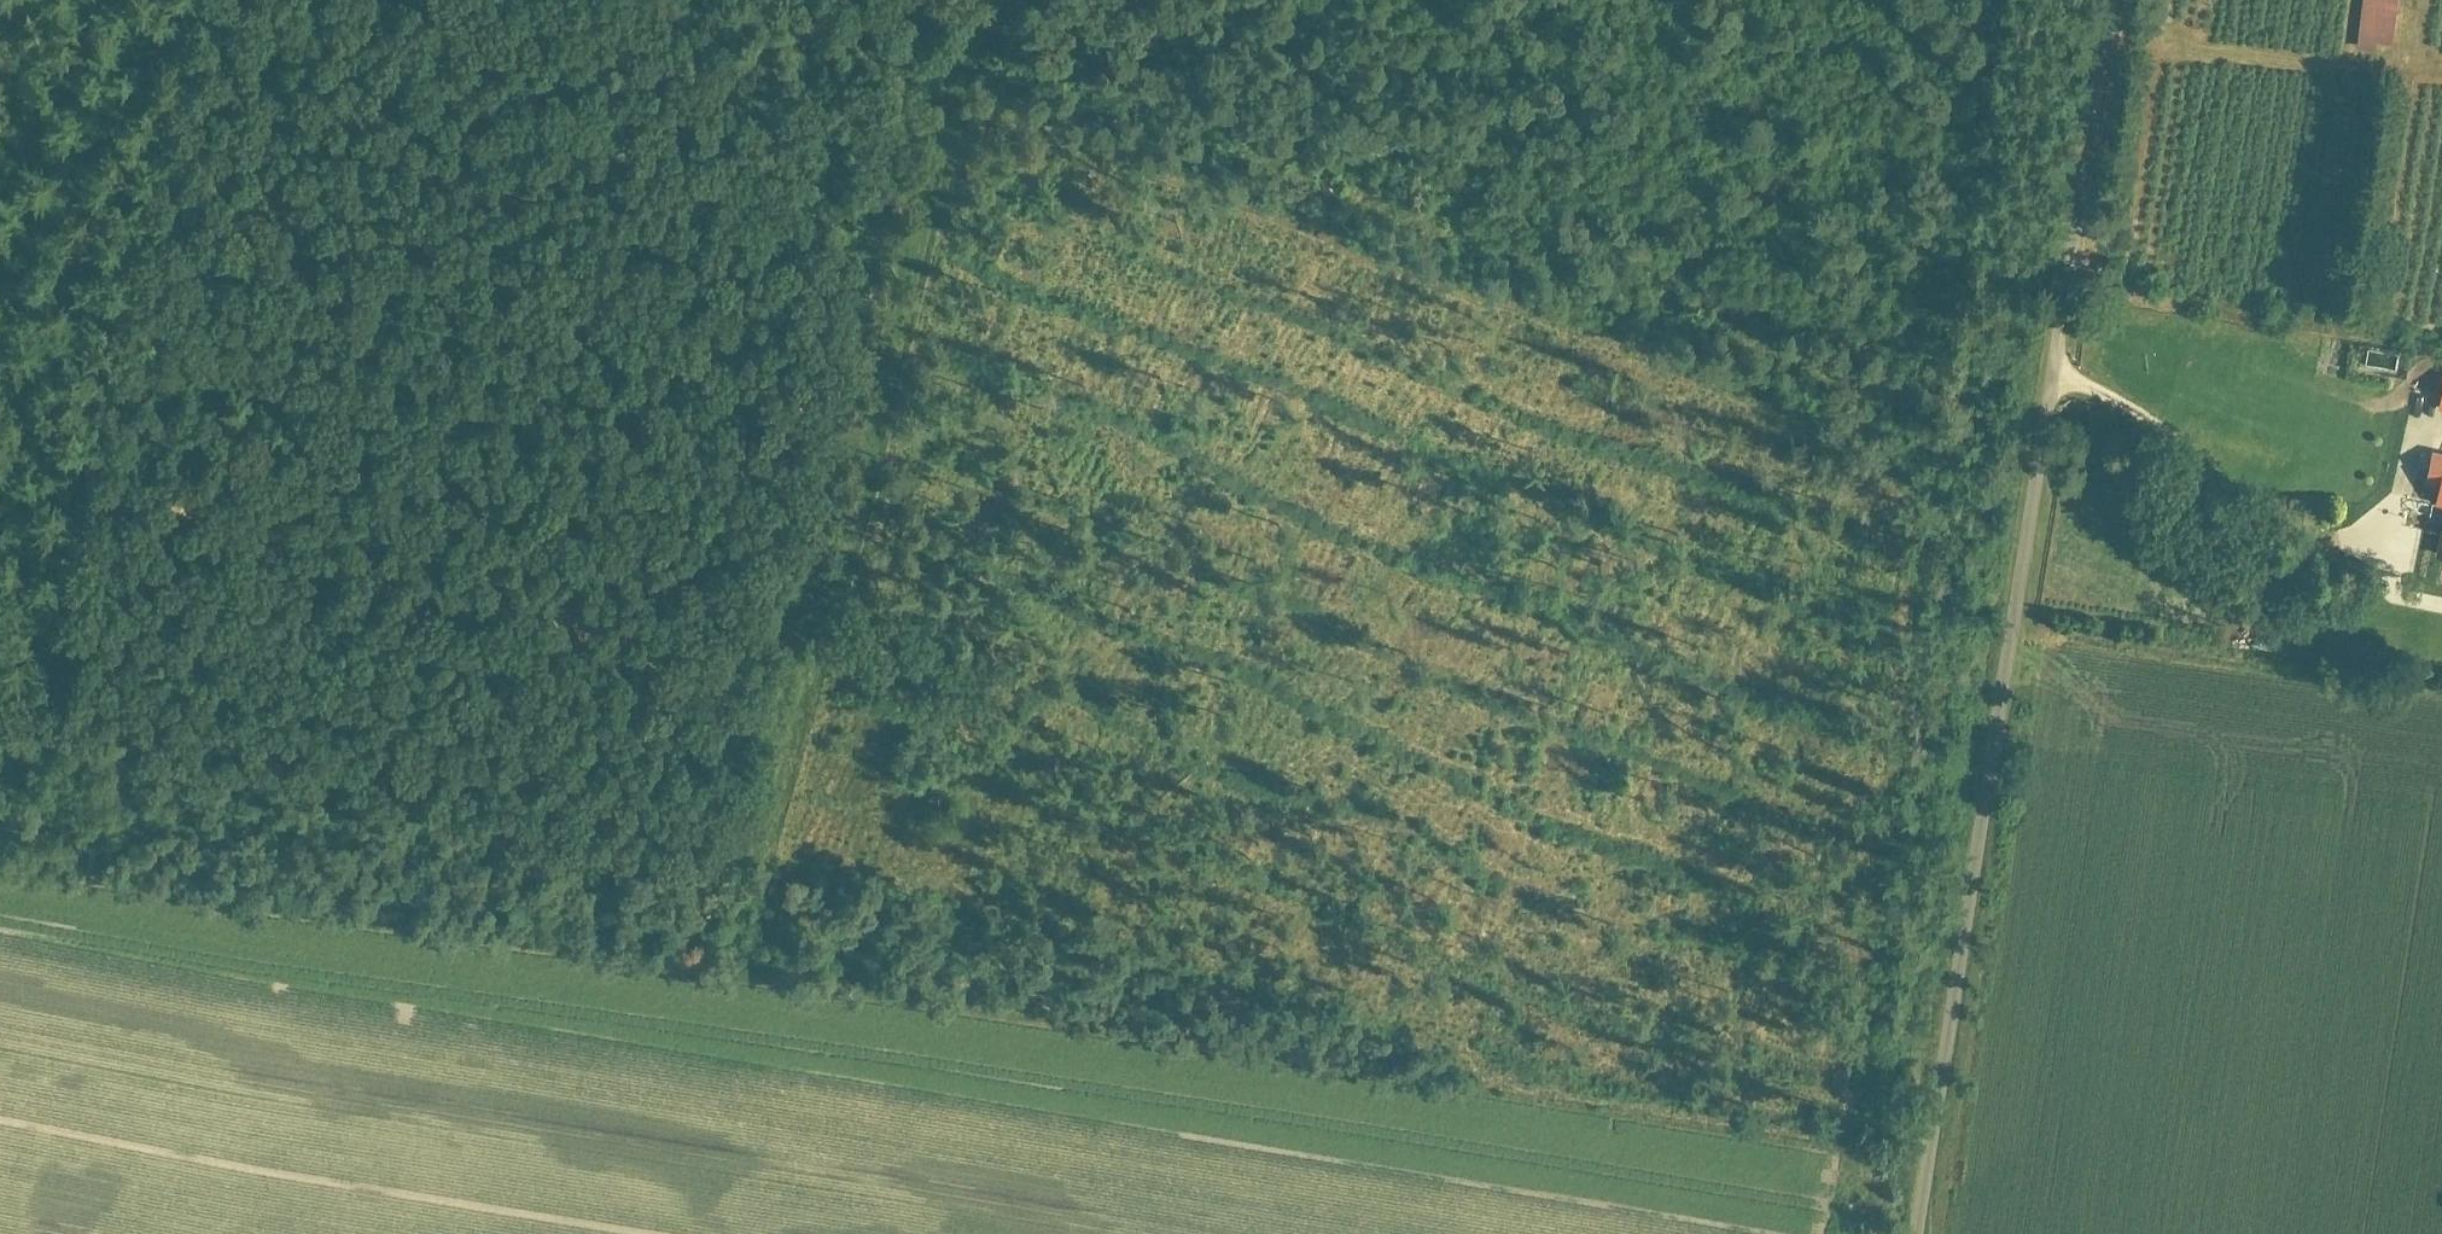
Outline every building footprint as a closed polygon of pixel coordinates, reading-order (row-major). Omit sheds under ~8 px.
[(2367,46),(2402,46),(2402,0),(2367,0),(2367,46)] [(2421,499),(2441,504),(2441,459),(2431,457),(2421,499)]
